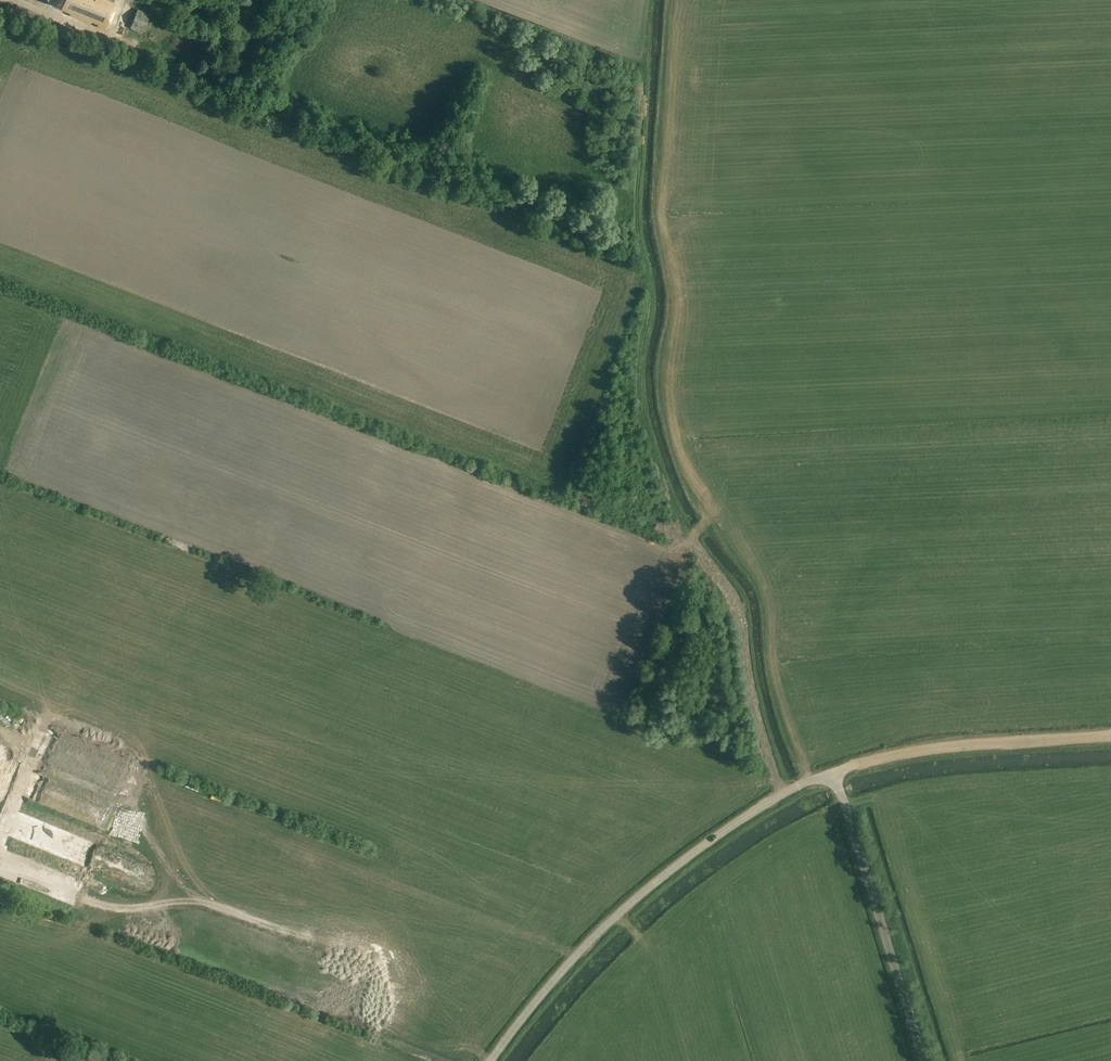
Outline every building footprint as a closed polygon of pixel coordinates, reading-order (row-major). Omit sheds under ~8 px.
[(117,1),(114,0),(48,0),(47,2),(65,9),(64,12),(91,23),(92,20),(99,23),(98,25),(106,29),(107,27),(113,11),(117,1)] [(137,9),(130,27),(143,33),(151,14),(137,9)] [(120,14),(113,11),(107,27),(114,30),(120,14)] [(16,763),(0,757),(0,806),(16,763)]
